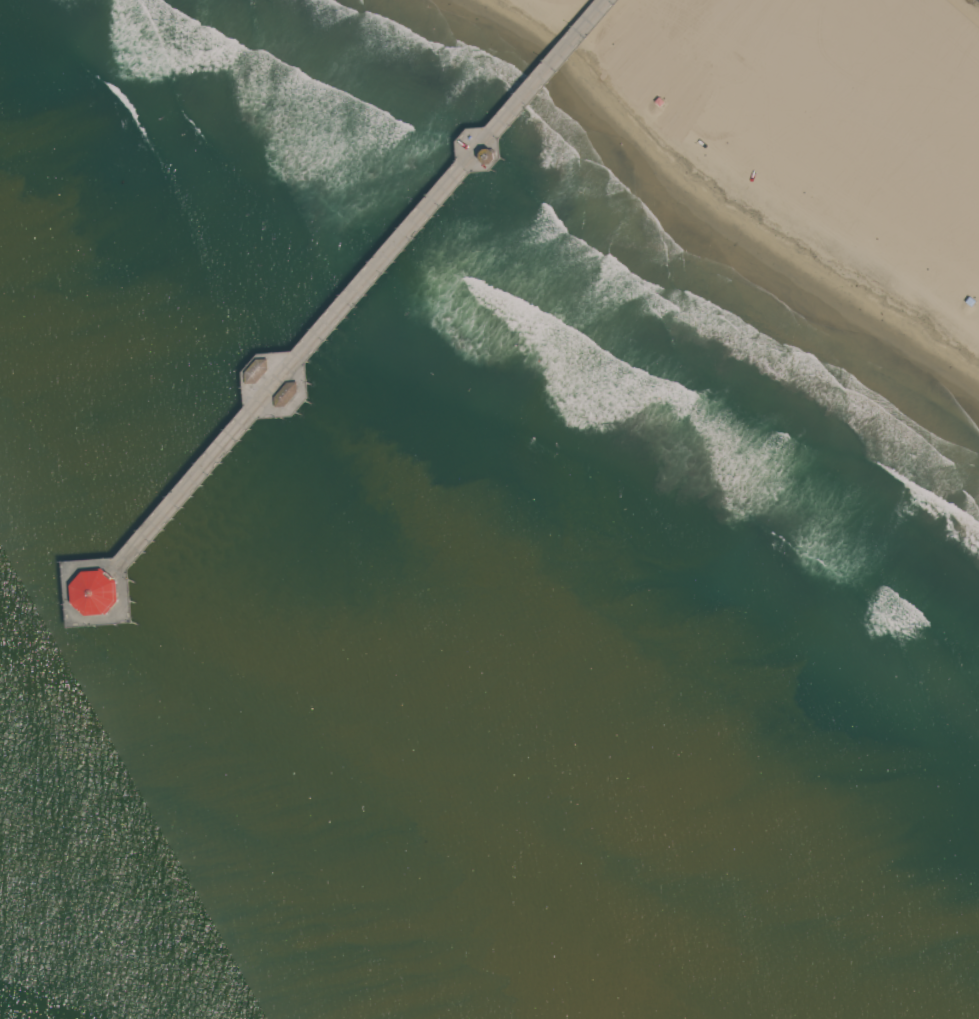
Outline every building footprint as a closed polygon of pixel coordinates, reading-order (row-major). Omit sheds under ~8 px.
[(684,65),(681,70),(680,69),(678,73),(684,77),(690,70),(684,65)] [(487,149),(490,148),(493,148),(494,149),(496,150),(498,152),(498,154),(499,156),(498,158),(497,161),(494,163),(491,163),(488,163),(487,162),(485,161),(484,158),(483,156),(483,154),(484,152),(486,150),(487,149)] [(967,286),(971,280),(977,284),(973,290),(967,286)] [(272,358),(273,369),(262,382),(250,383),(250,372),(261,359),(272,358)] [(111,570),(124,581),(126,601),(113,615),(95,616),(80,604),(79,585),(91,570),(111,570)]
